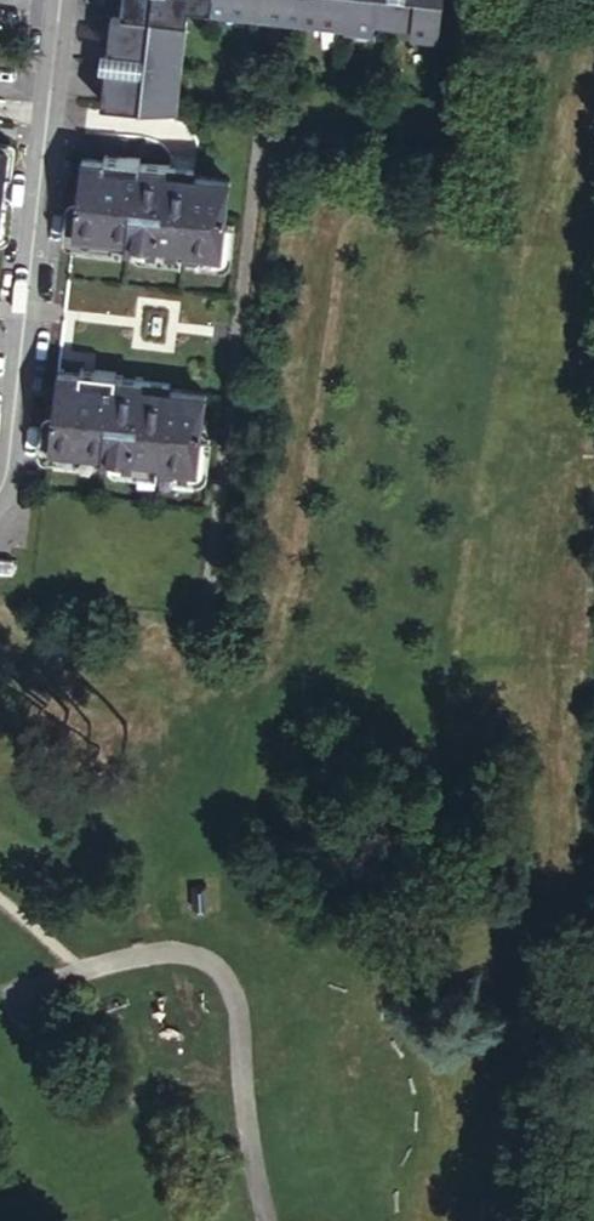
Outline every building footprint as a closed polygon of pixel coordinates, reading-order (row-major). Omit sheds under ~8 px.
[(97,70),(93,99),(168,108),(178,11),(201,14),(250,19),(253,0),(105,0),(99,50),(136,55),(133,74),(97,70)] [(201,14),(200,17),(274,26),(343,34),(343,31),(299,26),(302,0),(253,0),(250,19),(201,14)] [(408,47),(434,50),(440,0),(302,0),(299,26),(343,31),(343,34),(343,39),(370,42),(371,31),(409,36),(408,47)] [(434,50),(439,51),(444,0),(440,0),(434,50)] [(136,55),(99,50),(97,70),(133,74),(136,55)] [(168,108),(93,99),(92,109),(167,117),(168,108)] [(97,160),(75,158),(66,243),(216,259),(225,180),(188,176),(189,170),(133,164),(133,159),(98,155),(97,160)] [(52,373),(43,459),(193,475),(201,395),(165,391),(166,386),(110,380),(110,374),(75,370),(74,376),(52,373)] [(217,879),(184,880),(184,909),(217,909),(217,879)]
